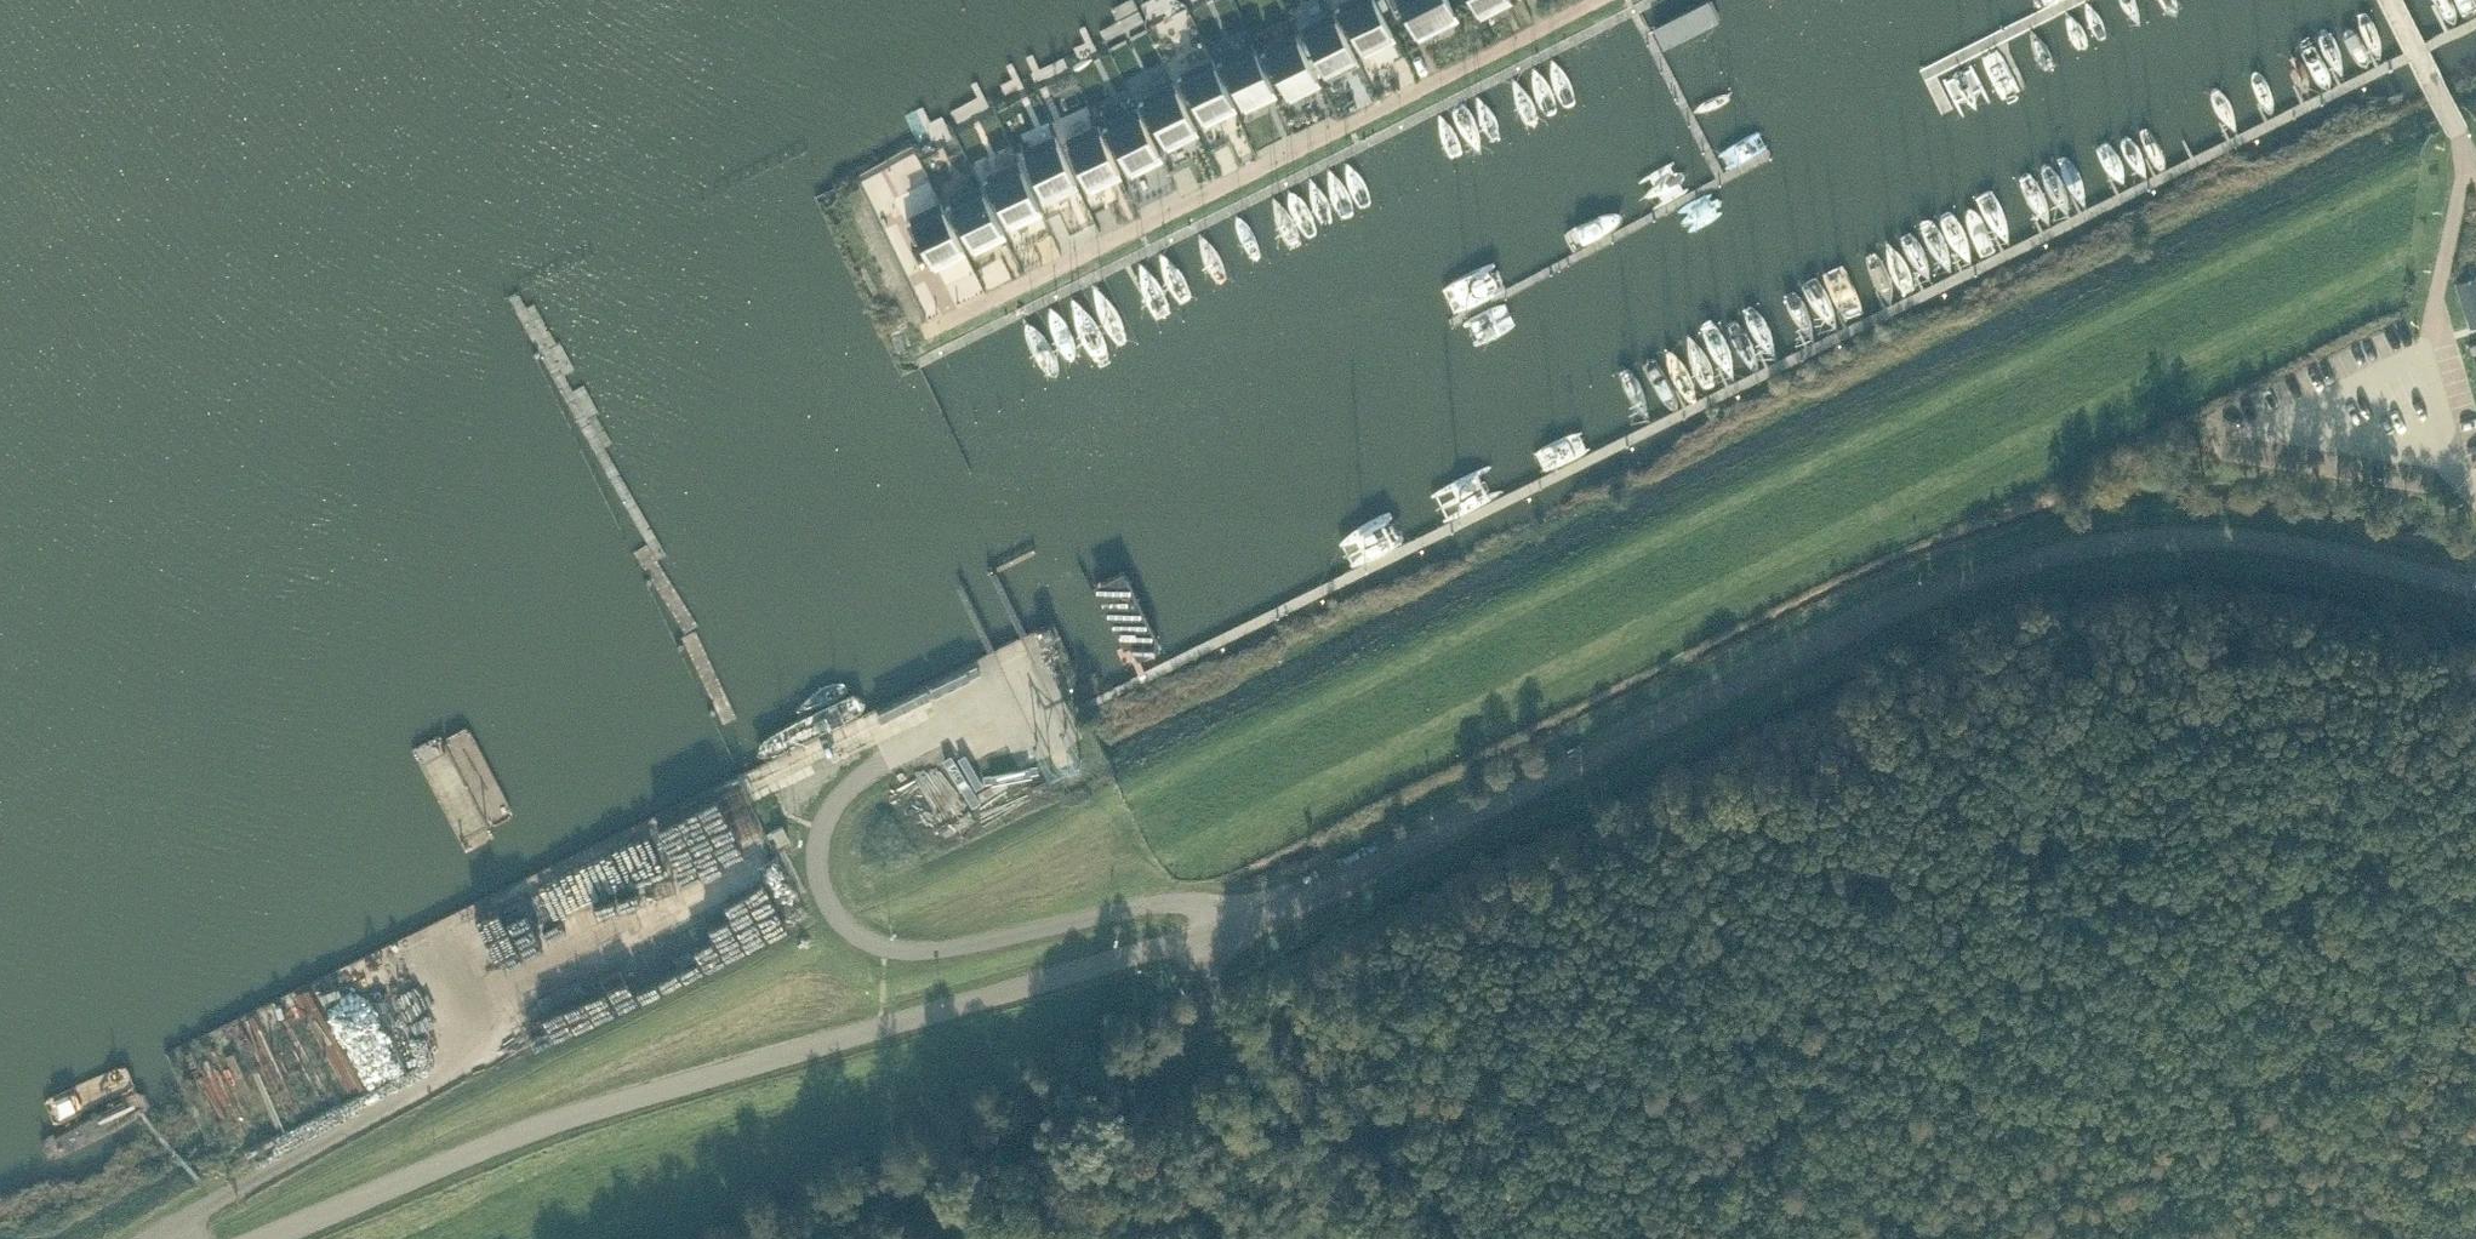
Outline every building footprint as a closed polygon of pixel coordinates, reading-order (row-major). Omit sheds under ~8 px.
[(1337,8),(1346,27),(1352,24),(1366,51),(1368,50),(1367,48),(1392,35),(1393,37),(1395,37),(1377,0),(1351,0),(1344,3),(1343,1),(1342,2),(1343,5),(1337,8)] [(1398,13),(1406,9),(1420,35),(1421,34),(1420,32),(1454,15),(1456,17),(1457,16),(1449,0),(1391,0),(1398,13)] [(1482,13),(1484,12),(1482,10),(1503,0),(1475,0),(1482,13)] [(1306,25),(1305,26),(1329,75),(1331,74),(1330,72),(1355,59),(1356,61),(1358,60),(1333,11),(1332,12),(1333,14),(1307,27),(1306,25)] [(1269,51),(1263,54),(1271,72),(1278,69),(1291,96),(1293,95),(1292,93),(1318,80),(1319,82),(1320,81),(1296,32),(1294,33),(1295,35),(1270,48),(1269,46),(1267,47),(1269,51)] [(1226,60),(1219,63),(1227,82),(1234,78),(1247,106),(1248,105),(1247,103),(1273,91),(1274,94),(1276,93),(1253,43),(1252,44),(1253,46),(1227,58),(1226,56),(1224,56),(1226,60)] [(1185,74),(1178,78),(1187,96),(1194,93),(1207,121),(1209,120),(1208,118),(1234,105),(1235,108),(1236,107),(1213,57),(1211,58),(1212,60),(1186,73),(1185,70),(1184,71),(1185,74)] [(1146,100),(1141,103),(1149,121),(1155,118),(1169,145),(1171,144),(1170,142),(1195,129),(1196,132),(1198,131),(1173,82),(1172,83),(1173,85),(1147,98),(1146,95),(1144,96),(1146,100)] [(1110,125),(1104,128),(1113,146),(1119,143),(1133,171),(1135,170),(1134,168),(1159,155),(1160,157),(1162,157),(1138,108),(1136,108),(1137,111),(1111,123),(1110,121),(1109,122),(1110,125)] [(1082,147),(1057,159),(1077,203),(1102,192),(1082,147)] [(1042,148),(1011,160),(1028,208),(1059,198),(1042,148)] [(1003,179),(976,192),(998,237),(1026,223),(1003,179)] [(960,191),(934,205),(958,252),(985,239),(960,191)] [(918,199),(889,214),(912,259),(941,244),(918,199)] [(2471,324),(2475,323),(2475,275),(2475,274),(2456,281),(2471,324)] [(1080,575),(1131,677),(1170,658),(1119,556),(1080,575)] [(617,856),(628,876),(617,882),(622,893),(640,884),(624,853),(617,856)] [(357,1056),(335,1063),(344,1087),(387,1072),(369,1021),(347,1029),(357,1056)]
